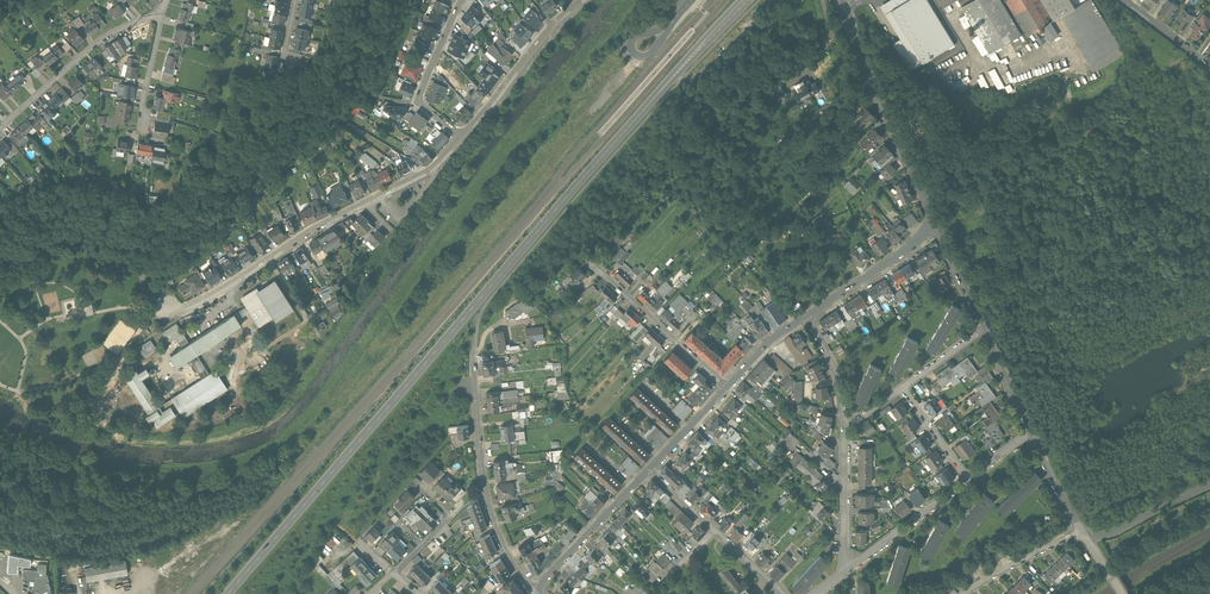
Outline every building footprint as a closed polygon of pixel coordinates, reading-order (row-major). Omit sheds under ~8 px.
[(543,3),(540,5),(546,13),(549,12),(549,11),(550,12),(551,12),(552,12),(553,11),(553,10),(553,9),(553,8),(556,6),(555,5),(557,4),(554,1),(553,1),(552,0),(541,0),(543,3)] [(909,72),(954,45),(926,0),(891,0),(880,7),(901,42),(894,47),(909,72)] [(1050,23),(1063,15),(1075,8),(1075,7),(1070,0),(957,0),(990,53),(999,48),(1001,52),(998,53),(1005,65),(1031,49),(1030,47),(1033,45),(1028,36),(1041,28),(1050,23)] [(1063,15),(1097,70),(1123,54),(1089,0),(1087,0),(1075,7),(1075,8),(1063,15)] [(1158,10),(1168,18),(1177,6),(1169,0),(1167,0),(1165,2),(1158,10)] [(446,14),(449,7),(441,3),(437,1),(433,9),(446,14)] [(110,11),(117,19),(126,12),(119,5),(118,3),(117,4),(116,5),(110,11)] [(193,5),(186,3),(184,10),(190,12),(191,12),(193,5)] [(288,5),(276,3),(275,8),(276,8),(275,12),(286,14),(287,9),(288,5)] [(539,12),(534,4),(530,9),(531,9),(536,14),(539,12)] [(312,7),(301,5),(300,14),(301,15),(309,16),(310,16),(310,11),(311,12),(312,8),(312,7)] [(481,5),(477,8),(476,10),(484,16),(486,13),(481,5)] [(477,24),(484,16),(476,10),(472,6),(462,19),(471,26),(475,22),(477,24)] [(441,24),(446,14),(433,9),(429,18),(435,21),(441,24)] [(536,14),(531,9),(524,17),(530,22),(536,28),(542,22),(536,14)] [(1183,9),(1173,22),(1183,29),(1189,21),(1193,16),(1192,15),(1183,9)] [(178,20),(187,23),(190,12),(184,10),(181,10),(178,20)] [(286,14),(275,12),(275,16),(274,16),(273,22),(284,24),(285,19),(286,19),(286,14)] [(309,16),(301,15),(300,21),(308,23),(313,24),(313,20),(309,19),(309,16)] [(1190,34),(1195,38),(1197,35),(1199,36),(1201,32),(1203,34),(1209,25),(1209,23),(1209,22),(1209,21),(1209,20),(1203,15),(1197,22),(1198,23),(1190,34)] [(84,27),(89,35),(105,25),(99,16),(93,20),(93,21),(84,27)] [(435,21),(429,18),(425,16),(423,20),(430,24),(433,25),(435,21)] [(84,23),(80,18),(79,17),(72,21),(78,27),(84,23)] [(26,28),(31,26),(27,18),(23,20),(26,28)] [(522,20),(521,20),(521,19),(518,22),(520,23),(525,28),(527,25),(522,20)] [(72,21),(72,20),(69,23),(74,30),(75,29),(75,30),(78,28),(78,27),(72,21)] [(525,28),(520,23),(514,30),(517,32),(526,41),(532,34),(525,28)] [(1050,23),(1041,28),(1049,41),(1058,36),(1050,23)] [(417,37),(428,42),(432,44),(438,31),(429,27),(423,24),(423,25),(418,37),(417,37)] [(471,29),(464,24),(461,28),(467,34),(471,29)] [(185,29),(176,27),(173,39),(189,43),(190,37),(189,36),(190,31),(192,32),(193,31),(185,29)] [(295,37),(296,37),(305,39),(306,34),(307,34),(308,30),(298,28),(297,32),(296,31),(295,37)] [(67,37),(76,47),(84,40),(75,30),(75,29),(74,30),(67,37)] [(283,31),(272,29),(271,34),(270,38),(281,40),(283,31)] [(506,39),(500,31),(497,36),(499,38),(504,42),(506,39)] [(526,41),(517,32),(512,38),(516,41),(522,46),(526,41)] [(471,43),(454,35),(451,43),(467,51),(471,43)] [(125,36),(121,39),(120,38),(113,43),(113,44),(120,55),(125,51),(123,48),(130,43),(125,36)] [(428,43),(428,42),(417,37),(418,37),(416,36),(412,45),(429,52),(432,45),(428,43)] [(305,39),(296,37),(296,40),(294,40),(293,46),(294,46),(302,48),(303,48),(305,42),(306,43),(307,39),(305,39)] [(281,40),(270,38),(268,46),(280,48),(279,48),(281,40)] [(511,54),(501,46),(504,42),(499,38),(493,44),(499,51),(508,58),(511,54)] [(113,43),(105,48),(106,50),(107,51),(110,56),(113,54),(115,58),(120,55),(113,44),(113,43)] [(467,51),(451,43),(447,51),(464,58),(467,51)] [(508,58),(499,51),(493,44),(492,45),(487,51),(497,59),(504,64),(508,58)] [(51,51),(42,58),(48,65),(63,54),(57,46),(50,50),(51,51)] [(169,48),(163,71),(173,74),(175,69),(173,69),(176,58),(178,58),(180,50),(176,49),(173,49),(169,48)] [(107,51),(106,50),(102,53),(107,58),(110,56),(107,51)] [(497,59),(487,51),(485,53),(493,62),(495,59),(496,60),(497,59)] [(276,65),(277,56),(270,55),(266,54),(265,59),(267,59),(266,63),(276,65)] [(42,58),(41,56),(38,59),(36,57),(31,60),(36,66),(35,67),(36,68),(39,72),(40,71),(48,65),(42,58)] [(139,60),(128,58),(126,65),(128,65),(125,76),(127,76),(134,78),(139,60)] [(88,73),(92,77),(102,68),(94,59),(84,68),(88,73)] [(421,69),(406,63),(403,72),(404,72),(403,77),(416,82),(419,75),(418,74),(418,73),(419,73),(421,69)] [(36,68),(31,73),(35,78),(42,74),(40,71),(39,72),(36,68)] [(478,87),(486,94),(498,77),(490,71),(478,87)] [(4,83),(12,93),(21,86),(19,83),(24,78),(20,73),(14,78),(15,79),(10,82),(8,79),(4,83)] [(176,77),(162,74),(160,81),(174,85),(176,77)] [(76,92),(83,85),(76,77),(68,83),(76,92)] [(807,79),(790,88),(792,91),(808,82),(807,79)] [(0,85),(0,96),(3,100),(12,93),(4,83),(3,82),(0,85)] [(808,82),(792,91),(795,97),(793,98),(797,104),(799,107),(808,101),(806,99),(819,91),(815,83),(811,86),(808,82)] [(433,83),(431,90),(443,95),(446,89),(433,83)] [(120,86),(118,86),(118,92),(119,92),(119,95),(133,96),(134,86),(124,85),(120,84),(120,86)] [(399,92),(410,97),(413,88),(410,87),(402,84),(399,92)] [(479,103),(486,94),(478,87),(476,86),(475,85),(465,98),(474,104),(477,101),(479,103)] [(774,99),(777,97),(784,93),(779,85),(769,91),(774,99)] [(439,103),(443,95),(431,90),(427,98),(439,103)] [(164,95),(163,99),(165,99),(177,102),(177,101),(179,101),(180,96),(178,95),(178,94),(163,91),(162,95),(164,95)] [(69,97),(65,92),(59,97),(63,101),(63,102),(69,97)] [(48,101),(54,108),(63,101),(59,97),(57,94),(48,101)] [(153,108),(162,110),(165,99),(163,99),(155,97),(153,108)] [(54,108),(48,101),(47,100),(41,106),(44,111),(51,118),(51,117),(57,112),(54,108)] [(132,103),(119,102),(118,109),(120,109),(118,121),(128,122),(129,110),(131,108),(132,103)] [(359,109),(352,105),(348,112),(355,116),(359,109)] [(456,114),(463,121),(471,114),(464,106),(456,114)] [(383,110),(398,122),(399,120),(406,111),(406,109),(385,107),(383,110)] [(876,117),(866,107),(852,120),(856,124),(858,123),(864,129),(876,117)] [(51,118),(44,111),(42,113),(49,121),(52,118),(51,117),(51,118)] [(170,113),(157,111),(156,118),(164,119),(169,120),(170,113)] [(406,111),(399,120),(402,122),(405,119),(409,114),(406,111)] [(53,125),(49,121),(42,113),(41,112),(39,115),(50,127),(53,125)] [(409,114),(405,119),(409,123),(414,116),(410,113),(409,114)] [(409,123),(420,131),(425,124),(427,121),(416,113),(414,116),(409,123)] [(35,118),(33,115),(27,120),(33,127),(36,131),(43,125),(48,131),(51,128),(50,127),(39,115),(35,118)] [(27,120),(19,127),(25,134),(33,127),(27,120)] [(155,122),(153,134),(167,136),(168,124),(155,122)] [(25,134),(19,127),(10,135),(14,140),(17,143),(26,135),(25,134)] [(441,133),(435,127),(430,133),(434,137),(436,139),(441,133)] [(860,145),(867,152),(882,137),(875,130),(860,145)] [(446,140),(448,138),(442,133),(441,133),(436,139),(434,137),(430,141),(433,143),(432,143),(437,149),(439,146),(440,147),(447,140),(446,140)] [(117,140),(116,150),(129,152),(130,142),(117,140)] [(0,144),(0,155),(1,156),(1,157),(4,155),(5,155),(9,152),(8,151),(11,149),(8,146),(3,141),(0,144)] [(8,146),(11,149),(15,153),(18,150),(11,143),(8,146)] [(153,145),(138,143),(136,154),(136,157),(137,157),(151,159),(153,145)] [(158,145),(153,145),(151,159),(164,161),(164,157),(167,157),(167,151),(165,151),(166,146),(163,146),(163,144),(158,144),(158,145)] [(885,145),(883,147),(882,146),(879,149),(880,150),(874,156),(876,158),(872,162),(876,165),(880,161),(882,163),(891,154),(892,153),(885,145)] [(397,153),(391,150),(386,157),(391,161),(397,153)] [(377,163),(364,153),(360,159),(373,170),(379,166),(377,163)] [(426,153),(423,156),(429,163),(433,160),(428,154),(426,153)] [(426,166),(429,163),(423,156),(421,154),(419,157),(416,160),(422,163),(423,162),(426,166)] [(891,154),(882,163),(884,166),(888,162),(893,157),(894,156),(891,154)] [(893,157),(888,162),(890,165),(896,160),(893,157)] [(397,165),(402,174),(411,169),(409,167),(411,166),(409,163),(408,164),(406,160),(397,165)] [(363,171),(357,162),(356,161),(355,161),(354,161),(353,162),(353,163),(353,164),(352,165),(359,173),(363,180),(366,178),(367,178),(363,171)] [(46,167),(41,162),(38,165),(43,171),(46,167)] [(881,174),(888,181),(896,173),(889,166),(881,174)] [(388,169),(377,175),(381,183),(382,184),(392,179),(390,175),(391,173),(390,172),(390,171),(391,171),(390,168),(388,169)] [(375,171),(373,170),(370,172),(372,175),(367,178),(366,178),(372,189),(381,183),(377,175),(375,171)] [(860,186),(852,178),(847,183),(855,191),(860,186)] [(346,180),(340,183),(341,185),(341,184),(344,190),(349,187),(346,180)] [(358,181),(349,185),(355,197),(356,196),(356,198),(360,196),(360,194),(360,195),(365,192),(359,182),(359,180),(358,181)] [(904,182),(901,183),(895,185),(900,195),(909,191),(907,186),(905,181),(903,182),(904,182)] [(344,190),(341,184),(341,185),(332,189),(334,194),(329,197),(328,195),(327,196),(333,208),(334,208),(344,202),(344,203),(349,200),(344,190)] [(318,186),(310,189),(315,199),(322,195),(318,186)] [(909,191),(900,195),(901,199),(898,201),(901,206),(914,200),(911,195),(909,191)] [(325,207),(321,209),(316,200),(311,202),(313,206),(315,212),(314,212),(317,219),(328,214),(325,207)] [(292,205),(289,207),(293,215),(294,217),(296,221),(299,219),(292,205)] [(313,206),(308,208),(309,209),(301,213),(300,212),(303,219),(306,225),(317,219),(314,212),(315,212),(313,206)] [(272,209),(277,221),(282,218),(276,207),(272,209)] [(368,221),(364,218),(365,217),(365,216),(364,217),(361,214),(356,218),(356,219),(354,221),(352,223),(353,223),(358,227),(357,228),(364,234),(372,225),(368,221)] [(911,214),(902,220),(909,228),(917,222),(911,214)] [(285,219),(291,231),(299,228),(296,221),(294,217),(293,215),(285,219)] [(334,227),(335,228),(338,234),(347,228),(352,223),(354,221),(350,218),(344,221),(334,227)] [(823,221),(827,238),(833,236),(829,220),(823,221)] [(900,221),(892,227),(893,229),(898,235),(901,232),(903,233),(906,230),(900,221)] [(268,232),(271,237),(275,242),(284,235),(282,231),(278,225),(268,232)] [(264,226),(261,228),(268,239),(271,237),(268,232),(264,226)] [(335,228),(318,238),(324,248),(325,250),(329,247),(330,248),(338,243),(339,245),(344,242),(338,234),(335,228)] [(624,229),(613,240),(618,245),(629,234),(624,229)] [(893,229),(886,234),(893,243),(897,240),(897,239),(900,237),(898,235),(893,229)] [(372,241),(377,245),(385,237),(378,230),(370,238),(372,240),(372,241)] [(269,246),(260,233),(250,239),(259,252),(264,249),(269,246)] [(324,248),(318,238),(314,241),(309,244),(313,250),(311,250),(314,255),(321,251),(320,250),(324,248)] [(888,249),(879,238),(871,245),(879,254),(883,251),(884,252),(888,249)] [(621,247),(615,253),(613,251),(608,256),(611,258),(612,256),(617,261),(620,258),(627,250),(623,247),(622,248),(621,247)] [(253,256),(247,248),(237,255),(243,263),(244,263),(243,263),(248,260),(253,257),(253,256)] [(303,267),(310,263),(301,248),(294,253),(297,257),(295,258),(298,262),(299,261),(303,267)] [(923,254),(931,267),(941,260),(932,248),(923,254)] [(237,260),(235,258),(229,249),(226,251),(230,257),(234,262),(237,260)] [(627,250),(620,258),(622,261),(629,253),(627,250)] [(864,250),(858,254),(855,250),(850,253),(853,258),(858,265),(859,266),(870,259),(864,250)] [(746,263),(753,259),(748,252),(742,257),(746,263)] [(931,267),(923,254),(916,259),(921,267),(924,271),(925,271),(931,267)] [(234,262),(230,257),(226,260),(224,257),(219,261),(221,264),(220,264),(227,274),(237,267),(234,262)] [(288,257),(278,263),(285,274),(295,268),(288,257)] [(218,267),(213,259),(209,261),(212,265),(213,265),(215,269),(218,267)] [(906,278),(915,273),(909,263),(900,269),(906,278)] [(212,265),(203,272),(207,277),(212,285),(217,281),(219,281),(221,280),(221,278),(215,269),(213,265),(212,265)] [(640,265),(637,267),(635,265),(631,270),(637,275),(643,268),(640,265)] [(578,266),(571,274),(578,281),(582,278),(581,277),(585,272),(578,266)] [(615,274),(621,280),(627,274),(621,267),(615,274)] [(924,271),(921,267),(918,270),(922,276),(926,273),(925,271),(924,271)] [(200,274),(196,268),(192,270),(194,274),(195,274),(199,280),(202,278),(200,274)] [(898,283),(906,278),(900,269),(893,274),(898,283)] [(637,275),(631,270),(627,274),(633,279),(637,275)] [(646,272),(640,277),(643,280),(648,274),(646,272)] [(194,274),(184,281),(185,282),(179,286),(184,293),(189,289),(193,294),(204,286),(202,284),(199,280),(195,274),(194,274)] [(633,279),(627,274),(621,280),(627,286),(633,279)] [(651,277),(648,274),(643,280),(646,283),(651,277)] [(947,274),(939,278),(944,289),(951,286),(948,280),(949,280),(947,274)] [(679,279),(674,283),(679,288),(686,281),(681,276),(679,279)] [(895,295),(894,293),(885,279),(876,285),(882,294),(887,301),(895,295)] [(160,280),(144,287),(148,298),(165,291),(160,280)] [(275,281),(259,292),(259,293),(255,296),(252,291),(242,298),(259,326),(274,316),(277,320),(293,309),(282,292),(275,281)] [(658,287),(644,302),(653,311),(663,301),(660,298),(663,295),(663,296),(671,287),(664,281),(658,287)] [(566,292),(561,283),(555,287),(560,296),(566,292)] [(593,283),(587,288),(590,292),(596,287),(593,283)] [(647,293),(642,289),(639,292),(641,294),(638,296),(644,302),(658,287),(654,283),(650,286),(652,288),(647,293)] [(318,291),(322,299),(336,292),(332,285),(318,291)] [(605,285),(602,288),(601,286),(598,290),(606,297),(611,290),(605,285)] [(882,294),(876,285),(868,290),(874,298),(878,295),(879,297),(882,294)] [(587,288),(579,293),(582,297),(590,292),(587,288)] [(606,297),(599,304),(594,307),(601,314),(607,307),(605,305),(610,301),(613,304),(616,301),(614,299),(617,296),(611,290),(606,297)] [(679,295),(670,305),(675,310),(671,315),(665,309),(659,316),(668,324),(681,309),(688,303),(679,295)] [(717,295),(710,303),(710,304),(714,307),(721,300),(717,295)] [(860,295),(852,300),(858,310),(862,308),(861,307),(866,304),(860,295)] [(334,297),(324,305),(335,319),(343,313),(337,305),(339,304),(334,297)] [(527,298),(519,303),(517,304),(517,305),(516,303),(508,309),(513,317),(513,318),(522,312),(521,311),(524,309),(527,313),(534,308),(527,298)] [(858,310),(852,300),(844,306),(850,314),(855,311),(855,312),(858,310)] [(752,307),(746,301),(741,306),(747,312),(752,307)] [(760,311),(772,329),(785,320),(773,302),(760,311)] [(797,302),(789,307),(792,311),(800,306),(797,302)] [(868,306),(875,317),(882,313),(876,302),(868,306)] [(937,330),(932,339),(931,339),(929,342),(929,343),(927,346),(936,352),(936,351),(935,351),(941,342),(942,339),(943,340),(943,339),(952,322),(953,321),(954,321),(954,320),(955,318),(956,318),(955,318),(961,308),(961,309),(961,308),(952,303),(951,303),(952,304),(950,307),(949,307),(950,308),(948,310),(943,319),(943,318),(943,319),(942,321),(941,321),(942,321),(938,328),(938,327),(937,328),(938,328),(937,330),(936,330),(937,330)] [(619,318),(614,324),(619,329),(624,324),(635,312),(629,307),(623,313),(619,318)] [(623,313),(617,308),(613,313),(619,318),(623,313)] [(681,309),(668,324),(674,330),(680,323),(677,320),(678,319),(678,320),(682,316),(683,317),(686,314),(687,315),(681,309)] [(691,310),(689,309),(688,310),(689,312),(687,315),(686,314),(683,317),(687,320),(690,323),(699,314),(695,311),(694,313),(691,310)] [(321,319),(327,315),(324,310),(318,313),(321,319)] [(836,311),(828,316),(834,326),(837,324),(837,323),(841,320),(836,311)] [(635,312),(624,324),(629,329),(633,325),(633,324),(634,324),(636,325),(639,323),(637,321),(640,318),(635,312)] [(748,313),(739,319),(745,325),(748,323),(746,320),(750,316),(748,313)] [(235,314),(189,344),(176,324),(161,333),(168,343),(175,338),(182,348),(170,356),(177,367),(189,359),(202,379),(171,399),(163,405),(165,407),(169,405),(175,414),(179,411),(183,417),(227,389),(222,381),(221,381),(220,379),(215,371),(209,375),(196,354),(242,325),(235,314)] [(739,319),(736,316),(735,317),(739,321),(738,322),(743,328),(745,325),(739,319)] [(828,316),(820,322),(825,330),(830,327),(831,328),(834,326),(828,316)] [(734,324),(731,328),(728,325),(724,331),(736,343),(738,344),(740,342),(737,338),(740,334),(739,332),(743,328),(738,322),(739,321),(735,317),(733,319),(734,319),(731,322),(734,324)] [(760,321),(757,318),(753,320),(749,324),(748,324),(754,332),(758,338),(768,331),(761,320),(760,321)] [(314,325),(318,330),(325,326),(322,321),(314,325)] [(640,323),(635,328),(638,331),(643,326),(640,323)] [(638,331),(633,337),(636,341),(647,329),(643,325),(643,326),(638,331)] [(531,328),(531,327),(526,328),(528,345),(534,345),(533,337),(536,336),(537,339),(544,338),(542,326),(533,327),(531,328)] [(635,328),(629,334),(633,337),(638,331),(635,328)] [(649,329),(645,333),(646,335),(642,339),(648,345),(658,334),(652,328),(651,330),(649,329)] [(503,330),(496,331),(496,332),(494,332),(494,335),(493,335),(495,346),(505,344),(503,330)] [(709,346),(696,334),(692,331),(684,339),(704,357),(712,349),(708,346),(709,346)] [(648,345),(637,357),(642,361),(654,347),(652,346),(655,343),(658,346),(664,340),(658,334),(648,345)] [(796,336),(796,337),(792,340),(798,349),(801,347),(806,343),(800,334),(799,334),(798,334),(797,335),(796,335),(796,336)] [(832,342),(827,334),(823,336),(828,344),(832,342)] [(900,354),(898,358),(897,357),(898,358),(893,367),(892,366),(893,367),(891,371),(890,370),(900,376),(900,375),(904,368),(904,369),(904,368),(905,366),(906,366),(905,365),(913,351),(914,349),(915,349),(915,348),(918,342),(919,341),(908,336),(909,337),(907,340),(906,340),(907,340),(902,349),(901,349),(902,350),(900,354),(899,353),(900,354)] [(744,350),(746,351),(753,344),(745,337),(738,344),(744,350)] [(798,349),(792,340),(789,337),(784,341),(797,359),(803,368),(804,367),(809,364),(807,362),(798,349)] [(150,341),(139,348),(145,358),(156,350),(150,341)] [(519,345),(510,346),(509,343),(505,344),(506,351),(520,349),(519,345)] [(722,358),(712,349),(704,357),(722,374),(744,350),(738,344),(736,343),(722,358)] [(841,346),(835,349),(837,353),(841,358),(846,354),(841,346)] [(660,347),(656,351),(661,355),(665,351),(660,347)] [(812,358),(806,349),(803,350),(801,347),(798,349),(807,362),(812,358)] [(688,365),(676,353),(675,354),(672,350),(664,358),(670,363),(669,363),(679,373),(679,372),(684,377),(692,369),(688,366),(688,365)] [(793,372),(774,355),(770,360),(788,376),(789,377),(793,372)] [(978,371),(968,357),(952,368),(957,375),(963,371),(968,380),(973,376),(978,372),(978,371)] [(769,375),(774,369),(765,359),(759,365),(769,375)] [(813,367),(807,369),(807,370),(811,379),(812,379),(818,378),(823,376),(824,375),(819,364),(813,367)] [(865,378),(864,382),(862,381),(863,382),(862,386),(860,385),(862,386),(857,395),(856,394),(857,395),(855,399),(854,398),(865,404),(865,403),(868,396),(869,393),(870,394),(870,393),(877,379),(878,377),(878,376),(882,369),(882,370),(882,369),(871,364),(872,365),(870,369),(869,368),(870,369),(866,378),(864,377),(865,378)] [(764,380),(769,375),(759,365),(754,371),(761,377),(764,380)] [(952,368),(951,366),(943,372),(942,371),(937,375),(939,379),(945,387),(946,387),(944,384),(951,379),(955,385),(961,380),(957,375),(952,368)] [(988,369),(985,366),(978,371),(978,372),(973,376),(975,379),(988,369)] [(159,407),(141,378),(149,373),(145,368),(137,373),(135,369),(124,376),(148,414),(145,416),(148,421),(152,418),(157,426),(175,414),(169,405),(165,407),(163,405),(159,407)] [(988,369),(975,379),(977,382),(990,373),(988,369)] [(761,377),(754,371),(749,376),(752,379),(755,383),(761,377)] [(994,378),(990,373),(977,382),(980,386),(986,382),(986,383),(990,382),(995,379),(994,378)] [(493,375),(494,384),(501,383),(500,374),(493,375)] [(546,378),(546,385),(556,384),(556,383),(556,377),(546,378)] [(750,382),(746,379),(747,380),(747,381),(745,380),(740,386),(747,392),(755,400),(760,395),(751,387),(753,385),(750,382)] [(785,379),(780,385),(785,390),(791,384),(785,379)] [(939,379),(935,382),(941,390),(945,387),(939,379)] [(704,381),(698,386),(706,394),(712,388),(709,385),(710,384),(709,383),(708,384),(707,382),(706,383),(704,381)] [(564,382),(556,383),(556,384),(557,393),(566,392),(564,382)] [(1001,416),(990,401),(992,400),(991,399),(996,396),(986,383),(986,382),(980,386),(977,388),(979,391),(970,397),(976,406),(981,403),(983,406),(982,407),(989,417),(984,421),(988,426),(995,421),(1001,416)] [(698,386),(693,392),(701,399),(706,394),(698,386)] [(747,392),(740,386),(736,390),(740,394),(743,396),(747,392)] [(827,387),(815,388),(816,399),(829,398),(828,397),(828,393),(827,393),(827,387)] [(651,400),(637,388),(630,396),(643,409),(651,400)] [(517,390),(498,392),(498,399),(517,397),(517,390)] [(701,399),(693,392),(688,397),(690,400),(692,401),(691,402),(692,404),(693,402),(696,405),(701,399)] [(487,400),(488,412),(500,411),(499,408),(510,407),(510,405),(515,405),(519,404),(518,397),(498,399),(487,400)] [(935,398),(925,405),(932,415),(940,409),(942,408),(935,398)] [(109,399),(105,399),(105,401),(102,403),(101,407),(103,410),(103,412),(104,413),(105,413),(106,413),(107,410),(110,408),(110,404),(108,402),(109,399)] [(681,418),(691,407),(688,405),(683,400),(682,399),(672,410),(681,418)] [(736,412),(742,406),(738,402),(735,399),(729,405),(736,412)] [(664,413),(651,400),(643,409),(656,421),(664,413)] [(891,409),(898,418),(908,411),(901,401),(892,408),(891,408),(891,409)] [(730,418),(736,412),(729,405),(723,411),(730,418)] [(889,405),(875,415),(877,419),(891,409),(891,408),(892,408),(889,405)] [(677,425),(664,413),(656,421),(669,433),(677,425)] [(831,416),(821,413),(818,424),(829,427),(831,421),(830,421),(831,416)] [(936,420),(945,432),(955,426),(946,413),(943,416),(936,420)] [(739,436),(719,417),(713,423),(720,429),(733,442),(739,436)] [(623,430),(610,418),(602,426),(615,438),(623,430)] [(778,421),(786,426),(788,424),(780,418),(778,421)] [(903,425),(910,434),(913,432),(920,427),(913,418),(903,425)] [(870,425),(867,421),(858,428),(862,433),(864,432),(867,435),(876,429),(872,424),(870,425)] [(999,426),(995,421),(988,426),(985,428),(992,437),(988,440),(992,446),(999,441),(999,442),(1003,440),(1001,437),(1003,435),(998,428),(999,426)] [(720,429),(713,423),(707,429),(710,432),(714,435),(720,429)] [(512,424),(501,426),(501,433),(513,432),(513,427),(512,424)] [(829,427),(818,424),(816,428),(816,429),(822,432),(824,433),(830,435),(832,428),(829,427)] [(469,425),(455,427),(455,434),(458,433),(459,438),(470,437),(469,425)] [(645,438),(654,446),(664,436),(655,428),(645,438)] [(636,442),(623,430),(615,438),(628,451),(636,442)] [(524,431),(521,432),(521,431),(513,432),(501,433),(502,441),(519,439),(519,444),(525,443),(524,431)] [(702,440),(704,438),(697,431),(692,437),(700,443),(702,440)] [(775,445),(785,454),(798,440),(788,431),(775,445)] [(910,434),(906,437),(909,440),(916,435),(913,432),(910,434)] [(820,435),(817,433),(814,439),(819,442),(822,437),(820,435)] [(915,441),(922,451),(932,444),(925,434),(915,441)] [(697,446),(700,443),(692,437),(687,442),(695,448),(697,446)] [(967,440),(964,442),(963,441),(962,441),(955,447),(960,454),(961,454),(965,459),(975,451),(967,440)] [(649,455),(636,442),(628,451),(641,463),(649,455)] [(832,448),(823,442),(817,451),(827,458),(827,457),(830,454),(830,453),(829,453),(832,448)] [(866,446),(859,446),(859,452),(858,452),(858,456),(859,456),(859,466),(871,466),(871,446),(866,446)] [(595,460),(582,447),(574,455),(588,468),(595,460)] [(549,451),(550,461),(556,461),(558,460),(564,453),(564,450),(549,451)] [(936,450),(926,457),(929,461),(927,463),(932,469),(935,467),(940,463),(944,461),(936,450)] [(689,454),(686,452),(680,458),(687,464),(693,458),(689,454)] [(618,468),(627,476),(636,465),(628,457),(618,468)] [(508,458),(493,460),(494,464),(493,464),(493,467),(494,467),(509,466),(513,465),(513,461),(508,461),(508,458)] [(687,464),(680,458),(675,464),(678,466),(682,470),(687,464)] [(822,476),(802,458),(795,466),(815,483),(822,476)] [(835,464),(827,458),(822,463),(830,470),(835,464)] [(608,472),(595,460),(588,468),(601,480),(608,472)] [(435,476),(440,471),(439,470),(431,462),(421,473),(430,481),(435,476)] [(557,470),(561,474),(567,467),(562,463),(557,469),(557,470)] [(670,469),(666,465),(660,471),(667,478),(673,471),(670,469)] [(773,479),(777,483),(790,469),(786,465),(773,479)] [(509,466),(494,467),(495,478),(507,477),(506,474),(510,473),(509,466)] [(682,470),(678,466),(675,469),(682,475),(685,473),(682,470)] [(871,466),(859,466),(859,473),(858,473),(858,477),(859,477),(859,482),(866,482),(871,482),(871,466)] [(936,475),(944,486),(955,477),(948,467),(945,468),(939,473),(936,475)] [(440,471),(435,476),(438,478),(443,472),(440,469),(439,470),(440,471)] [(679,474),(674,470),(673,471),(667,478),(678,488),(679,488),(684,482),(677,476),(679,474)] [(438,478),(437,479),(439,481),(446,475),(443,472),(438,478)] [(622,484),(608,472),(601,480),(614,492),(622,484)] [(524,473),(517,474),(518,481),(525,480),(524,473)] [(998,507),(1006,515),(1006,514),(1006,513),(1008,511),(1009,512),(1009,511),(1008,510),(1010,508),(1011,510),(1011,509),(1018,502),(1019,502),(1018,501),(1019,499),(1020,500),(1021,500),(1020,499),(1026,494),(1027,494),(1026,493),(1028,491),(1029,492),(1029,491),(1035,485),(1036,485),(1035,484),(1037,483),(1037,484),(1038,483),(1040,480),(1041,480),(1034,473),(1033,473),(1034,474),(1027,480),(1024,482),(1025,483),(1010,497),(1009,497),(1006,500),(1007,500),(999,507),(999,506),(998,507)] [(439,481),(439,482),(435,486),(442,493),(451,484),(453,482),(446,475),(439,481)] [(815,484),(824,491),(831,484),(822,476),(815,484)] [(652,480),(646,487),(651,490),(648,493),(650,495),(650,496),(659,486),(652,480)] [(418,485),(413,481),(406,488),(408,490),(411,493),(418,485)] [(689,488),(685,484),(685,483),(684,482),(679,488),(684,493),(689,488)] [(451,484),(442,493),(447,498),(448,497),(450,499),(449,500),(462,488),(457,483),(454,487),(451,484)] [(506,497),(510,496),(515,496),(515,495),(513,483),(496,485),(498,499),(507,498),(506,497)] [(564,487),(559,483),(555,488),(559,492),(564,487)] [(697,489),(695,487),(691,490),(694,492),(689,497),(689,498),(697,506),(700,503),(704,499),(701,496),(706,491),(701,486),(697,489)] [(599,493),(593,487),(591,490),(597,495),(599,493)] [(925,499),(918,489),(910,494),(909,495),(912,499),(917,505),(925,499)] [(411,493),(408,490),(396,504),(399,507),(400,507),(403,510),(407,505),(408,505),(410,503),(410,502),(415,497),(411,493)] [(910,494),(907,491),(904,494),(904,495),(909,501),(912,499),(909,495),(910,494)] [(651,503),(647,498),(650,495),(648,493),(647,493),(639,500),(646,507),(651,503)] [(867,494),(856,493),(856,504),(873,504),(874,503),(874,494),(867,494)] [(984,494),(979,501),(978,501),(976,504),(977,504),(970,512),(964,519),(962,522),(957,529),(956,529),(956,530),(966,537),(965,536),(967,533),(968,534),(969,534),(968,533),(976,523),(977,523),(977,522),(976,522),(979,519),(980,519),(979,518),(982,515),(983,516),(983,515),(991,505),(992,505),(991,504),(993,501),(994,502),(994,501),(984,493),(984,494)] [(778,500),(784,507),(789,502),(783,495),(778,500)] [(909,501),(904,495),(901,497),(903,501),(904,500),(906,503),(909,501)] [(605,503),(598,496),(594,500),(591,496),(588,499),(598,509),(599,509),(605,503)] [(468,506),(470,513),(481,509),(477,498),(468,506)] [(588,499),(587,499),(581,505),(584,508),(585,510),(585,509),(587,511),(586,512),(589,515),(590,514),(592,516),(599,509),(598,509),(588,499)] [(646,507),(639,500),(635,505),(637,507),(637,508),(645,516),(650,511),(646,507)] [(894,507),(901,516),(910,509),(906,503),(904,500),(903,501),(894,507)] [(512,504),(506,505),(507,506),(501,507),(503,512),(521,507),(520,502),(512,504)] [(532,503),(526,505),(528,510),(529,513),(535,511),(532,503)] [(713,507),(708,503),(704,507),(701,510),(706,514),(713,507)] [(831,515),(818,504),(812,510),(824,522),(831,515)] [(521,507),(503,512),(507,520),(517,517),(516,514),(521,513),(520,512),(528,510),(526,505),(521,507)] [(468,506),(458,516),(462,528),(464,526),(474,522),(470,513),(468,506)] [(417,509),(415,507),(411,511),(407,515),(408,516),(412,519),(416,517),(419,519),(427,511),(424,509),(423,509),(423,508),(422,508),(421,508),(420,509),(418,508),(417,509)] [(628,511),(625,508),(620,514),(626,519),(631,513),(634,510),(632,507),(628,511)] [(713,507),(706,514),(711,518),(714,515),(717,511),(713,507)] [(587,511),(585,509),(585,510),(584,508),(580,512),(587,518),(589,515),(586,512),(587,511)] [(671,519),(684,531),(694,521),(680,509),(671,519)] [(419,519),(415,523),(421,528),(423,531),(427,527),(429,529),(433,525),(432,524),(436,521),(433,518),(434,517),(427,511),(419,519)] [(867,512),(867,511),(859,511),(859,512),(860,512),(860,515),(859,515),(859,518),(861,518),(861,522),(867,522),(867,518),(874,518),(874,512),(867,512)] [(823,521),(815,513),(813,516),(815,518),(821,524),(823,521)] [(626,519),(620,514),(615,519),(622,526),(623,525),(622,524),(626,519)] [(742,517),(737,522),(741,525),(745,520),(742,517)] [(395,523),(390,518),(385,523),(390,528),(395,523)] [(474,522),(464,526),(462,528),(464,531),(471,528),(472,530),(475,529),(474,527),(475,526),(477,531),(481,529),(481,531),(487,529),(484,519),(474,522)] [(615,519),(610,525),(612,528),(615,530),(616,531),(620,526),(621,527),(622,526),(615,519)] [(722,523),(719,526),(724,531),(731,523),(726,519),(722,523)] [(935,527),(933,529),(933,530),(926,543),(925,543),(924,546),(920,552),(920,553),(930,559),(931,558),(929,558),(931,555),(932,556),(933,555),(932,554),(936,546),(937,547),(938,546),(936,545),(938,542),(940,543),(940,542),(938,542),(940,538),(942,539),(942,538),(941,538),(946,530),(947,530),(946,529),(948,526),(949,527),(949,526),(939,520),(938,520),(939,521),(935,527)] [(415,523),(409,529),(415,535),(420,531),(419,530),(421,528),(415,523)] [(383,531),(376,524),(365,537),(368,540),(369,538),(373,541),(379,535),(383,531)] [(706,530),(699,525),(698,526),(697,525),(694,529),(695,530),(692,533),(693,534),(685,542),(690,547),(698,538),(698,539),(706,530)] [(577,532),(573,527),(559,540),(560,541),(565,545),(574,536),(577,532)] [(612,528),(604,535),(611,542),(616,538),(612,533),(615,530),(612,528)] [(743,536),(735,529),(729,536),(736,542),(743,536)] [(864,530),(856,530),(856,543),(858,543),(866,543),(866,537),(864,537),(864,530)] [(392,532),(381,544),(388,551),(390,550),(397,542),(400,539),(392,532)] [(489,533),(482,536),(483,537),(480,539),(481,543),(484,547),(493,543),(489,533)] [(759,540),(753,534),(754,534),(753,533),(745,542),(746,543),(747,542),(749,544),(748,545),(749,545),(752,548),(752,549),(760,540),(760,539),(759,540)] [(381,537),(379,535),(373,541),(375,544),(381,537)] [(604,535),(599,540),(601,542),(598,544),(601,547),(604,545),(606,547),(611,542),(604,535)] [(545,536),(540,538),(540,537),(536,540),(539,546),(544,543),(547,541),(545,536)] [(326,543),(331,548),(336,543),(331,538),(326,543)] [(528,542),(519,547),(523,554),(539,546),(536,540),(534,541),(535,542),(533,543),(530,545),(528,542)] [(682,549),(675,540),(672,542),(679,551),(682,549)] [(537,558),(528,564),(534,574),(543,569),(565,545),(560,541),(546,557),(547,558),(541,564),(537,558)] [(404,549),(397,542),(390,550),(395,555),(394,556),(397,559),(402,555),(406,551),(404,549)] [(415,549),(409,543),(404,549),(406,551),(409,554),(415,549)] [(493,543),(484,547),(486,553),(487,555),(497,552),(493,543)] [(539,546),(523,554),(527,562),(536,557),(535,553),(537,552),(537,553),(547,547),(547,545),(545,546),(544,543),(539,546)] [(1003,543),(987,559),(992,565),(1008,548),(1003,543)] [(598,544),(590,552),(597,559),(602,555),(598,550),(601,547),(598,544)] [(896,556),(891,570),(890,573),(890,574),(888,581),(887,581),(899,585),(899,584),(898,584),(899,580),(900,581),(900,580),(902,571),(903,571),(904,571),(902,570),(903,567),(905,567),(905,566),(903,566),(905,562),(906,563),(906,562),(905,562),(908,553),(909,553),(908,552),(909,549),(910,549),(911,548),(899,545),(897,552),(896,552),(895,556),(896,556)] [(1070,550),(1063,556),(1064,557),(1062,559),(1068,565),(1072,562),(1070,561),(1073,558),(1075,555),(1070,550)] [(353,551),(328,574),(334,581),(350,567),(356,561),(360,558),(353,551)] [(597,559),(590,552),(585,556),(589,560),(585,563),(588,566),(591,563),(592,563),(597,559)] [(769,558),(762,552),(760,554),(759,553),(755,558),(756,558),(755,560),(763,566),(766,562),(770,559),(769,558)] [(781,561),(776,566),(775,565),(772,568),(773,570),(770,573),(777,580),(788,568),(790,569),(796,562),(793,559),(794,559),(792,557),(791,558),(786,553),(780,560),(781,561)] [(31,559),(8,554),(7,573),(17,573),(18,565),(30,566),(31,559)] [(671,561),(663,554),(658,559),(666,567),(671,561)] [(323,559),(319,555),(314,559),(318,564),(323,559)] [(430,567),(418,555),(412,560),(417,565),(419,564),(425,571),(430,567)] [(803,574),(795,582),(795,583),(792,586),(800,593),(827,563),(819,556),(818,556),(819,557),(816,560),(816,559),(808,568),(809,568),(803,574)] [(775,561),(771,557),(769,558),(770,559),(766,562),(770,566),(775,561)] [(356,561),(350,567),(356,573),(356,572),(361,578),(367,585),(373,579),(376,576),(360,558),(356,561)] [(983,563),(977,558),(961,574),(967,579),(983,563)] [(1062,559),(1062,558),(1058,562),(1058,563),(1057,564),(1063,571),(1066,574),(1069,571),(1066,569),(1069,566),(1068,565),(1062,559)] [(328,574),(314,559),(310,562),(324,578),(328,574)] [(505,566),(501,559),(490,564),(495,572),(505,566)] [(107,562),(82,563),(86,582),(127,575),(125,561),(107,564),(107,562)] [(475,569),(479,573),(485,568),(481,563),(475,569)] [(582,566),(575,573),(581,578),(589,572),(586,568),(588,566),(585,563),(582,566)] [(663,569),(656,563),(650,569),(651,570),(657,575),(663,569)] [(38,564),(37,571),(23,571),(23,575),(24,575),(23,580),(29,581),(29,579),(35,579),(35,587),(36,589),(33,590),(33,592),(34,593),(39,593),(48,589),(48,584),(47,576),(45,576),(45,565),(38,564)] [(411,572),(417,579),(425,571),(419,564),(417,565),(411,572)] [(1057,564),(1056,564),(1052,567),(1053,568),(1051,570),(1056,575),(1057,576),(1060,573),(1061,574),(1063,571),(1057,564)] [(511,575),(505,566),(495,572),(500,582),(511,575)] [(743,588),(724,566),(718,571),(736,593),(743,588)] [(1051,570),(1050,569),(1047,573),(1045,575),(1047,578),(1051,582),(1054,578),(1053,577),(1056,575),(1051,570)] [(657,575),(651,570),(646,576),(652,581),(657,575)] [(417,579),(424,586),(432,578),(425,571),(417,579)] [(568,581),(567,581),(574,587),(578,582),(580,583),(583,580),(581,578),(575,573),(568,581)] [(334,581),(328,574),(324,578),(332,586),(336,583),(334,581)] [(956,576),(939,592),(941,593),(948,593),(961,581),(956,576)] [(1024,578),(1023,577),(1020,581),(1021,581),(1018,584),(1023,589),(1024,590),(1028,587),(1027,585),(1029,583),(1024,578)] [(512,578),(502,585),(509,593),(510,593),(511,593),(519,587),(512,578)] [(439,593),(447,587),(440,581),(440,580),(439,581),(432,588),(439,593)] [(574,587),(567,581),(568,581),(567,580),(560,588),(565,592),(566,591),(568,593),(570,591),(574,587)] [(490,593),(495,588),(488,581),(483,586),(490,593)] [(858,582),(858,583),(858,591),(858,593),(869,593),(869,587),(870,587),(870,586),(869,586),(869,583),(870,583),(870,582),(858,582)] [(342,590),(336,583),(332,586),(335,590),(336,590),(338,593),(342,590)] [(638,583),(632,589),(637,593),(640,593),(645,589),(638,583)] [(1018,583),(1014,586),(1015,587),(1012,589),(1017,593),(1020,593),(1022,592),(1021,591),(1023,589),(1018,584),(1018,583)] [(346,593),(356,593),(360,590),(355,585),(346,593)]
